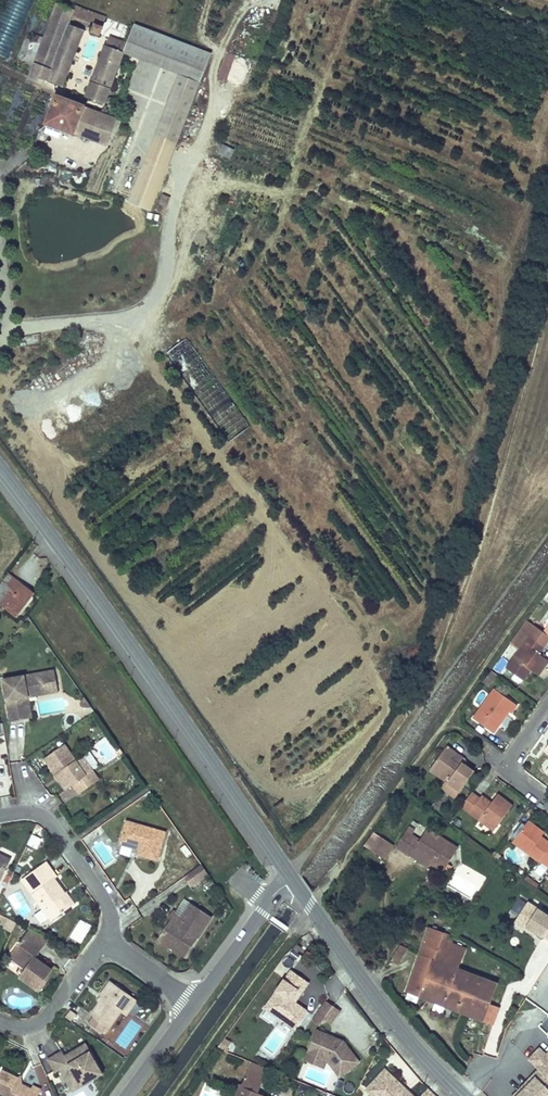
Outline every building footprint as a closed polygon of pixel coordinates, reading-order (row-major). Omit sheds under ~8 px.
[(0,15),(0,54),(8,58),(33,0),(6,0),(0,15)] [(59,3),(35,64),(49,68),(66,23),(70,14),(72,8),(59,3)] [(106,16),(73,4),(72,8),(70,14),(93,23),(91,29),(99,32),(104,21),(106,16)] [(49,68),(35,64),(31,74),(60,86),(82,29),(66,23),(49,68)] [(209,52),(133,23),(132,26),(129,31),(125,43),(122,51),(177,72),(199,80),(209,52)] [(109,36),(105,45),(122,51),(125,43),(109,36)] [(122,51),(105,45),(86,95),(103,102),(122,51)] [(226,84),(233,56),(225,54),(218,81),(226,84)] [(199,80),(177,72),(153,135),(175,143),(199,80)] [(69,94),(66,100),(81,107),(83,103),(81,99),(69,94)] [(57,97),(47,123),(72,133),(82,107),(81,107),(57,97)] [(115,120),(82,107),(72,133),(105,146),(115,120)] [(231,158),(235,149),(223,143),(218,152),(231,158)] [(247,155),(243,153),(238,164),(242,166),(247,155)] [(170,197),(163,194),(159,203),(166,206),(170,197)] [(252,424),(188,336),(166,352),(230,440),(252,424)] [(1,603),(17,615),(33,595),(27,591),(29,588),(9,573),(0,584),(0,602),(1,603)] [(542,645),(547,635),(543,631),(526,619),(519,628),(527,634),(542,645)] [(527,634),(519,628),(509,642),(518,647),(527,634)] [(527,634),(505,666),(522,678),(529,668),(536,673),(547,658),(537,651),(542,645),(527,634)] [(485,691),(497,675),(489,669),(478,685),(485,691)] [(505,674),(520,684),(523,680),(509,669),(505,674)] [(55,670),(4,679),(11,721),(26,718),(23,698),(29,696),(28,692),(58,687),(55,670)] [(29,696),(59,691),(58,687),(28,692),(29,696)] [(493,687),(472,716),(492,731),(507,709),(509,711),(515,703),(493,687)] [(23,698),(26,718),(32,717),(29,696),(23,698)] [(445,744),(428,767),(443,778),(459,790),(473,771),(460,761),(459,763),(449,756),(453,750),(445,744)] [(100,780),(94,771),(87,775),(77,760),(66,745),(46,758),(68,789),(74,785),(80,794),(100,780)] [(453,750),(449,756),(459,763),(460,761),(463,757),(453,750)] [(94,771),(83,756),(77,760),(87,775),(94,771)] [(453,797),(459,790),(443,778),(438,786),(453,797)] [(470,790),(460,804),(492,828),(510,804),(496,794),(490,802),(482,796),(480,798),(470,790)] [(456,824),(460,819),(455,815),(451,820),(456,824)] [(139,854),(158,860),(166,831),(128,821),(123,841),(136,845),(137,842),(142,843),(140,850),(139,854)] [(547,864),(547,842),(540,836),(542,832),(528,821),(512,841),(538,861),(540,858),(547,864)] [(441,870),(456,847),(426,827),(418,839),(404,830),(394,845),(408,854),(411,850),(430,863),(441,870)] [(385,859),(394,846),(373,832),(364,845),(385,859)] [(29,844),(37,848),(42,838),(33,834),(29,844)] [(121,845),(140,850),(142,843),(137,842),(136,845),(123,841),(121,845)] [(411,850),(408,854),(428,867),(430,863),(411,850)] [(1,879),(9,861),(0,857),(0,881),(1,879)] [(22,879),(53,919),(71,905),(63,894),(65,892),(54,877),(57,875),(46,861),(22,879)] [(208,872),(202,864),(202,865),(201,865),(201,864),(186,874),(183,876),(190,885),(208,872)] [(524,878),(536,887),(539,882),(528,873),(524,878)] [(63,894),(71,905),(74,904),(65,892),(63,894)] [(526,898),(513,918),(532,930),(533,928),(541,934),(542,932),(547,936),(547,912),(526,898)] [(171,946),(186,956),(199,937),(213,916),(192,902),(183,917),(173,910),(168,917),(171,918),(159,938),(171,946)] [(23,925),(9,918),(4,928),(19,935),(23,925)] [(499,1005),(489,1002),(475,996),(476,994),(464,990),(470,973),(458,969),(466,947),(453,942),(455,935),(439,930),(429,926),(406,988),(493,1022),(499,1005)] [(21,976),(40,991),(55,971),(40,959),(37,957),(39,954),(51,938),(30,928),(9,956),(27,969),(21,976)] [(157,941),(169,949),(171,946),(159,938),(157,941)] [(296,942),(291,949),(297,953),(301,947),(296,942)] [(399,962),(407,948),(399,943),(391,957),(399,962)] [(496,983),(470,973),(464,990),(476,994),(475,996),(489,1002),(496,983)] [(107,1024),(110,1026),(121,1010),(133,995),(111,980),(101,994),(104,996),(100,1000),(92,1013),(95,1015),(101,1019),(107,1024)] [(297,990),(284,981),(265,1007),(294,1028),(307,1012),(294,1002),(290,999),(297,990)] [(301,993),(297,990),(290,999),(294,1002),(301,993)] [(138,999),(133,995),(121,1010),(127,1014),(138,999)] [(332,1007),(325,1002),(311,1021),(319,1026),(324,1019),(332,1007)] [(339,1012),(332,1007),(324,1019),(330,1024),(339,1012)] [(77,1013),(71,1009),(66,1016),(72,1020),(77,1013)] [(101,1019),(95,1015),(89,1022),(102,1031),(107,1024),(101,1019)] [(342,1042),(317,1031),(307,1053),(326,1061),(339,1077),(358,1063),(342,1042)] [(102,1074),(85,1043),(64,1055),(61,1050),(48,1058),(55,1070),(59,1068),(64,1066),(67,1071),(64,1078),(72,1091),(83,1084),(82,1081),(88,1077),(90,1081),(102,1074)] [(546,1054),(539,1047),(528,1059),(539,1068),(533,1074),(535,1076),(525,1088),(517,1095),(547,1095),(547,1051),(546,1054)] [(326,1061),(307,1053),(304,1060),(323,1068),(326,1061)] [(67,1071),(64,1066),(59,1068),(64,1078),(67,1071)] [(43,1088),(34,1084),(32,1087),(18,1080),(19,1077),(4,1069),(0,1076),(0,1090),(10,1095),(9,1095),(39,1095),(43,1088)] [(240,1095),(265,1095),(259,1093),(266,1076),(251,1070),(244,1086),(240,1095)] [(387,1070),(369,1090),(375,1095),(379,1095),(380,1095),(381,1095),(415,1095),(387,1070)] [(236,1094),(240,1095),(244,1086),(240,1084),(236,1094)] [(525,1088),(523,1085),(513,1095),(517,1095),(525,1088)]
